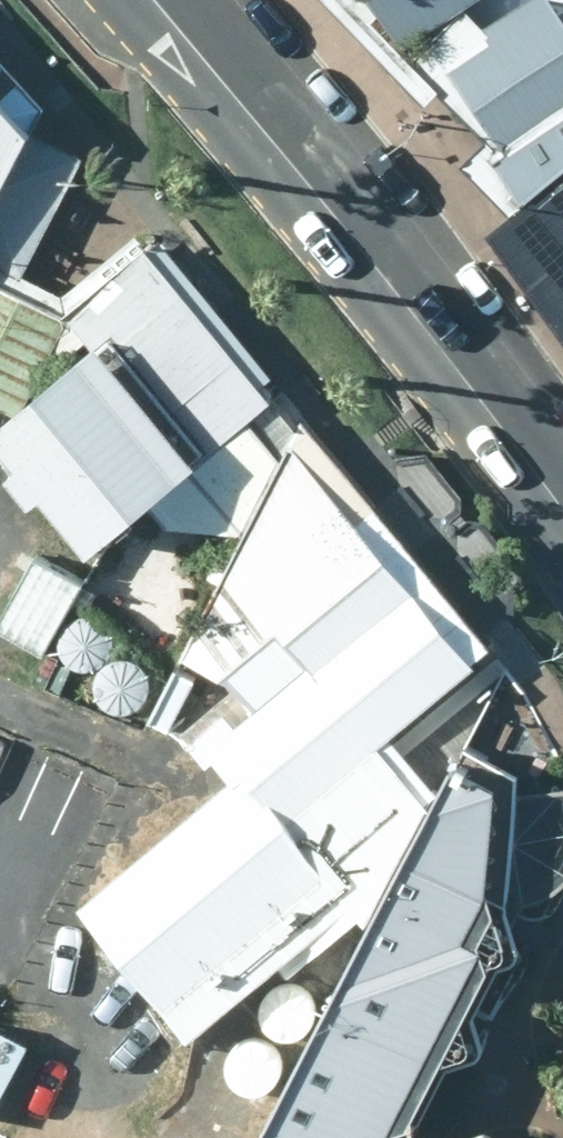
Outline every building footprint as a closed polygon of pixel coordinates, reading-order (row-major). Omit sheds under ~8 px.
[(400,60),(490,1),(490,0),(362,0),(400,60)] [(539,3),(480,47),(488,58),(447,85),(503,164),(489,173),(520,217),(508,226),(488,239),(562,337),(562,38),(539,3)] [(42,115),(0,68),(0,199),(34,131),(42,115)] [(34,131),(0,199),(0,260),(23,272),(84,161),(34,131)] [(429,825),(371,755),(487,659),(303,434),(285,467),(249,427),(265,412),(149,281),(158,273),(142,257),(60,329),(0,297),(0,409),(17,416),(0,428),(0,437),(95,548),(151,506),(171,526),(244,537),(181,669),(221,689),(256,720),(214,753),(241,787),(80,918),(188,1050),(281,975),(286,985),(356,931),(374,939),(271,1137),(408,1137),(489,981),(476,974),(481,966),(475,963),(492,930),(483,902),(489,808),(450,786),(429,825)] [(0,620),(0,638),(41,662),(80,591),(34,564),(0,620)] [(62,650),(66,658),(73,664),(82,668),(91,668),(100,666),(107,661),(113,654),(116,645),(116,636),(113,627),(108,620),(101,615),(91,612),(81,612),(72,616),(65,623),(61,632),(60,642),(62,650)] [(101,700),(106,708),(113,714),(121,717),(130,718),(139,715),(147,710),(152,703),(155,695),(156,685),(153,677),(147,669),(140,664),(131,661),(121,662),(112,666),(105,673),(100,682),(99,691),(101,700)] [(263,1026),(268,1034),(275,1040),(284,1043),(293,1044),(302,1041),(309,1036),(315,1029),(318,1021),(318,1011),(315,1003),(310,995),(302,990),(293,987),(283,988),(274,992),(267,999),(262,1008),(261,1017),(263,1026)] [(230,1078),(235,1086),(242,1092),(250,1095),(260,1096),(268,1093),(276,1089),(282,1081),(285,1073),(285,1064),(282,1055),(277,1048),(269,1042),(260,1040),(250,1040),(241,1044),(234,1051),(229,1060),(228,1069),(230,1078)]
